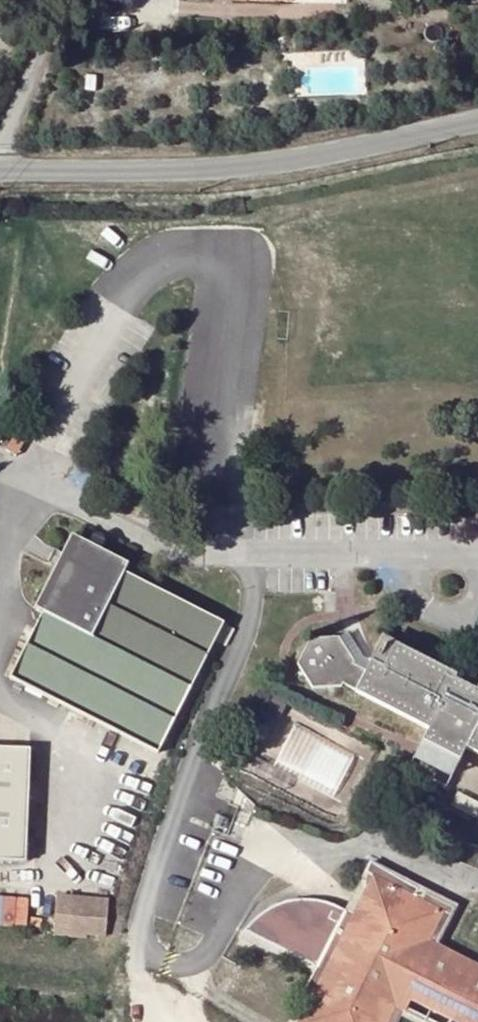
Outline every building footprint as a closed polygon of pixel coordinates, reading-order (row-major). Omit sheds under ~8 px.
[(158,755),(187,698),(224,625),(121,574),(125,567),(70,540),(33,611),(44,616),(10,681),(65,709),(158,755)] [(338,643),(306,645),(312,687),(362,683),(365,678),(355,673),(338,643)] [(312,687),(306,645),(294,672),(306,688),(312,687)] [(450,676),(395,649),(382,673),(371,666),(365,678),(362,683),(356,696),(429,732),(422,746),(458,764),(465,752),(477,759),(477,662),(471,674),(464,688),(454,684),(457,679),(450,676)] [(362,683),(312,687),(314,698),(337,695),(342,688),(356,696),(362,683)] [(458,764),(422,746),(410,769),(445,786),(458,764)] [(0,753),(0,863),(30,864),(33,755),(0,753)] [(394,1008),(402,1012),(422,1021),(477,1021),(477,966),(436,944),(428,940),(443,912),(371,875),(351,914),(344,911),(343,910),(324,902),(309,900),(294,901),(278,904),(258,915),(246,927),(241,933),(238,941),(320,974),(296,1021),(387,1021),(394,1008)] [(107,897),(55,893),(52,936),(86,938),(86,935),(105,937),(107,897)] [(32,925),(33,895),(0,895),(0,925),(32,925)]
